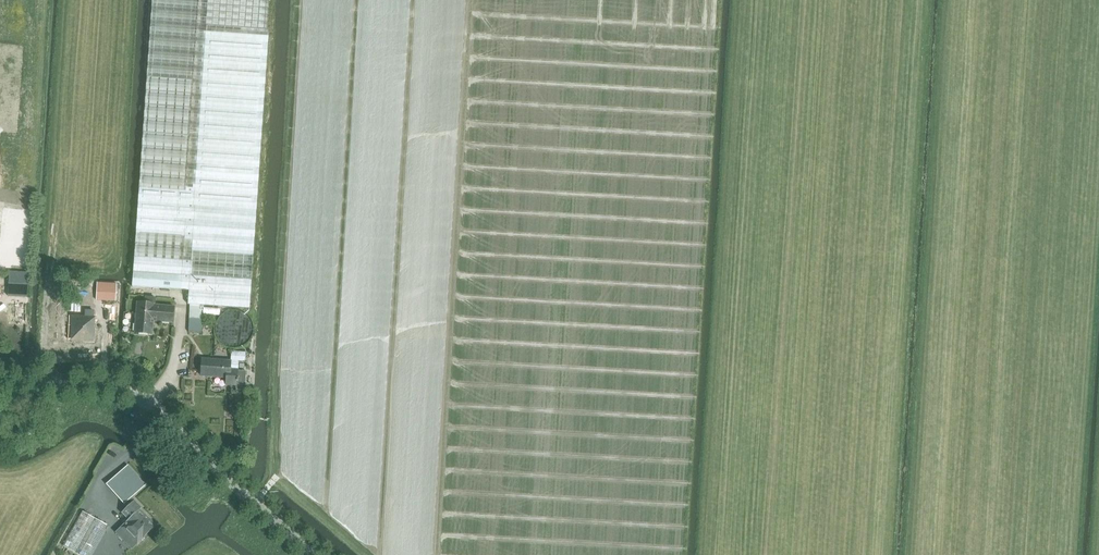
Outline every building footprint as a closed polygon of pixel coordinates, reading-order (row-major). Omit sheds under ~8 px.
[(149,35),(144,119),(138,202),(132,286),(189,290),(188,304),(250,308),(256,210),(262,126),(269,29),(267,29),(269,0),(152,0),(149,35)] [(8,283),(28,284),(29,272),(9,271),(8,283)] [(7,295),(28,296),(28,286),(7,285),(7,295)] [(97,285),(96,300),(115,301),(116,286),(97,285)] [(138,303),(135,334),(152,335),(154,320),(159,321),(159,323),(173,324),(174,307),(155,306),(156,299),(146,298),(145,304),(138,303)] [(14,323),(25,324),(26,301),(15,300),(14,323)] [(68,341),(94,342),(95,318),(69,316),(68,341)] [(201,334),(202,320),(189,319),(188,333),(201,334)] [(249,360),(249,352),(246,352),(245,355),(230,354),(230,359),(249,360)] [(202,360),(201,376),(227,378),(227,385),(245,386),(246,371),(231,370),(232,362),(202,360)] [(127,466),(106,484),(124,505),(125,504),(128,507),(134,501),(131,498),(145,486),(127,466)] [(129,520),(121,527),(138,543),(156,525),(140,509),(141,507),(134,500),(134,501),(128,507),(122,513),(129,520)] [(79,554),(90,554),(107,525),(82,511),(63,546),(79,554)]
